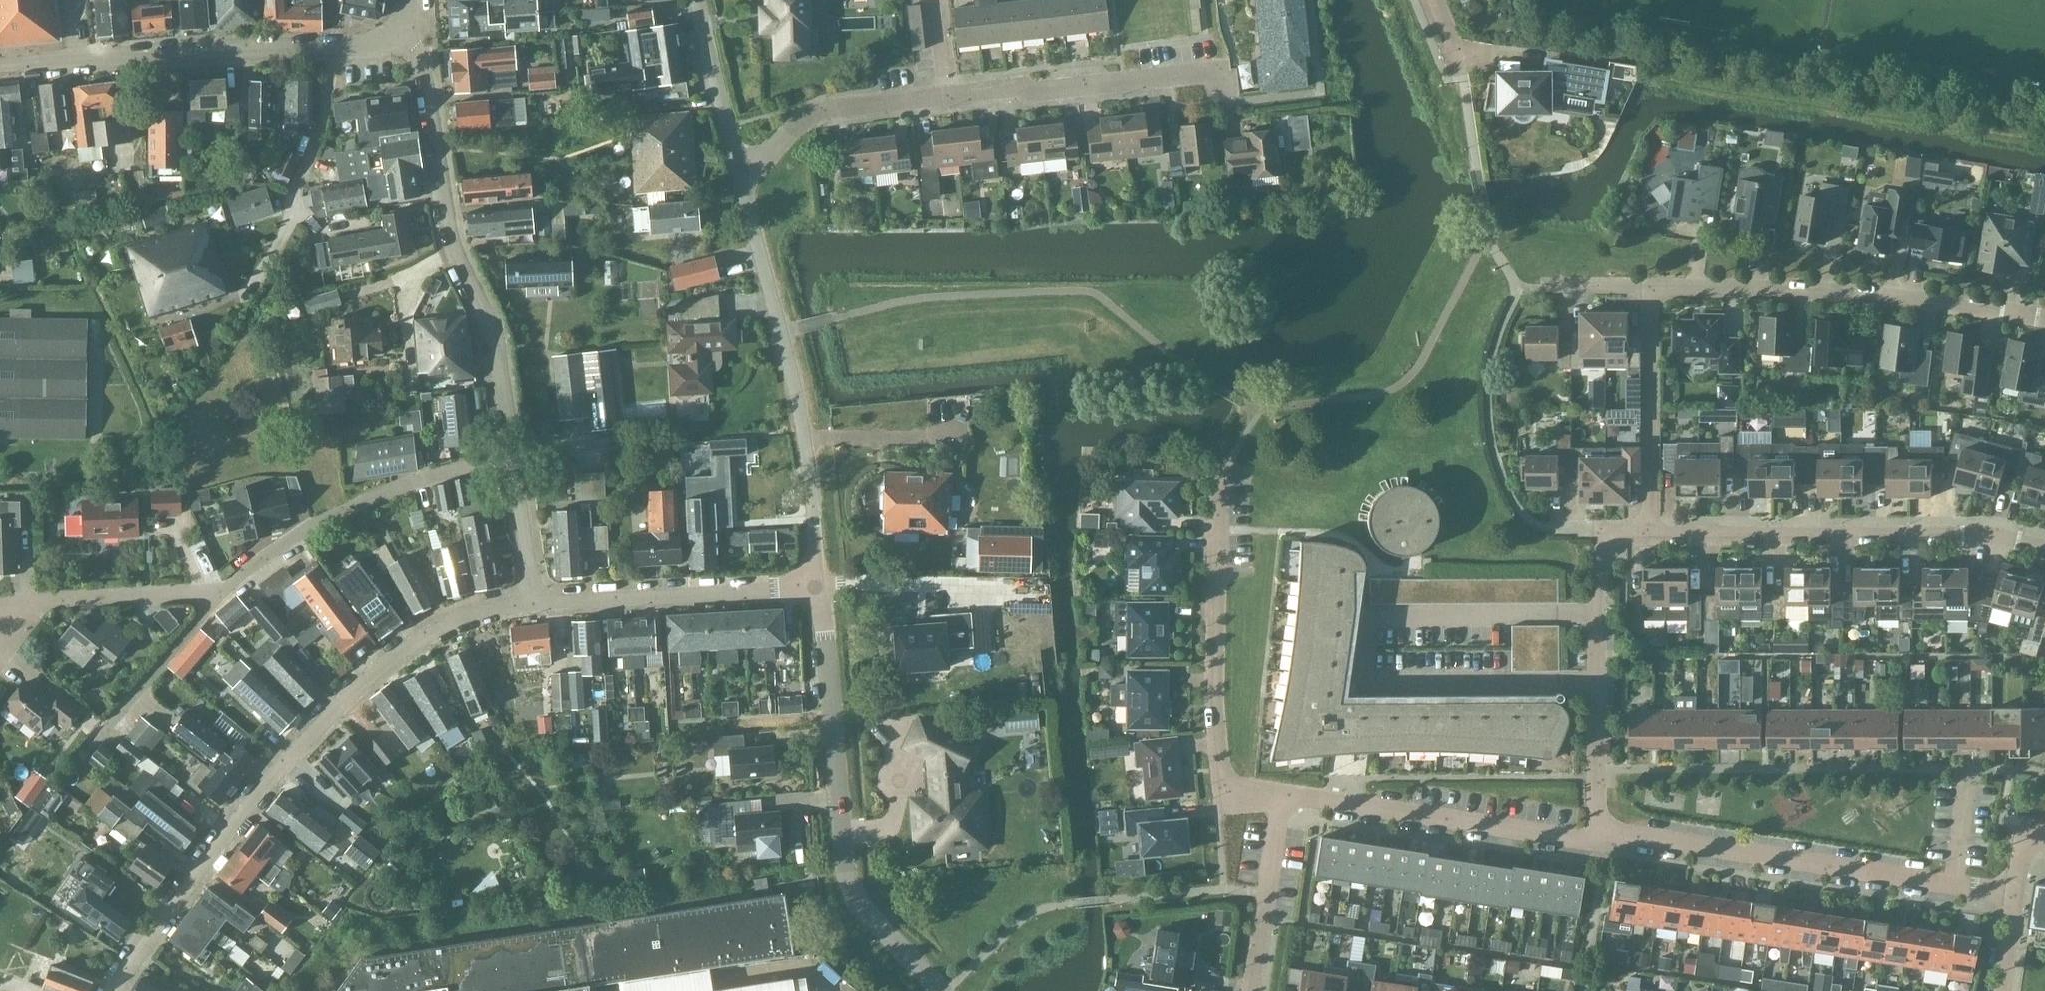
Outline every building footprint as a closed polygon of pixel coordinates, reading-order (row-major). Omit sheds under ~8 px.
[(59,39),(55,0),(0,0),(0,45),(59,39)] [(98,36),(127,33),(125,0),(95,0),(98,36)] [(170,1),(170,0),(158,0),(158,5),(133,7),(135,32),(172,29),(170,1)] [(207,0),(181,0),(183,28),(209,26),(207,0)] [(209,30),(261,26),(259,0),(207,0),(209,26),(209,30)] [(322,30),(322,1),(321,1),(321,0),(262,0),(264,31),(322,30)] [(340,12),(349,13),(352,18),(362,20),(366,16),(377,18),(383,15),(385,0),(342,0),(340,12)] [(449,17),(538,12),(537,0),(448,0),(449,17)] [(770,8),(764,8),(764,10),(766,10),(766,29),(765,29),(765,31),(774,31),(775,58),(790,58),(790,60),(795,60),(795,58),(815,57),(814,27),(801,27),(801,10),(807,9),(807,0),(770,0),(770,8)] [(996,4),(996,0),(973,0),(974,7),(978,45),(1000,42),(996,4)] [(1039,0),(1034,0),(1017,2),(1021,40),(1043,37),(1039,0)] [(1061,0),(1039,0),(1043,37),(1065,35),(1061,0)] [(1083,0),(1061,0),(1065,35),(1086,32),(1083,0)] [(1086,32),(1108,30),(1105,0),(1083,0),(1086,32)] [(1186,1),(1187,9),(1200,8),(1199,0),(1195,0),(1186,1)] [(1261,57),(1256,58),(1259,90),(1259,91),(1259,92),(1266,91),(1278,90),(1307,86),(1305,64),(1304,57),(1309,56),(1303,0),(1255,0),(1261,57)] [(1017,2),(996,4),(1000,42),(1021,40),(1017,2)] [(919,5),(907,6),(912,51),(924,50),(919,5)] [(978,45),(974,7),(952,9),(957,47),(978,45)] [(539,30),(538,12),(449,17),(451,39),(489,36),(489,37),(505,36),(505,32),(539,30)] [(594,95),(685,81),(676,24),(625,32),(630,63),(590,69),(594,95)] [(576,67),(573,38),(554,40),(556,69),(576,67)] [(514,69),(516,69),(514,47),(482,50),(481,49),(451,52),(452,62),(448,68),(449,77),(454,81),(455,93),(485,90),(485,89),(516,86),(514,69)] [(1533,73),(1529,75),(1528,73),(1526,72),(1524,71),(1521,71),(1519,72),(1517,73),(1516,76),(1512,73),(1496,73),(1497,87),(1489,86),(1489,83),(1488,83),(1483,111),(1484,111),(1485,108),(1497,108),(1497,113),(1512,113),(1513,116),(1515,118),(1518,120),(1521,121),(1524,121),(1527,120),(1530,118),(1532,116),(1533,113),(1549,113),(1549,108),(1560,108),(1560,109),(1561,109),(1564,95),(1601,101),(1606,71),(1608,71),(1608,70),(1561,62),(1561,63),(1567,64),(1565,79),(1548,79),(1548,73),(1533,73)] [(556,88),(554,66),(526,69),(528,91),(556,88)] [(204,107),(225,107),(225,95),(226,95),(226,91),(225,91),(225,80),(190,81),(191,108),(186,108),(186,130),(205,130),(204,107)] [(272,81),(250,81),(249,138),(261,139),(261,127),(272,127),(272,81)] [(66,116),(69,116),(64,82),(39,86),(44,119),(45,119),(46,129),(67,126),(66,116)] [(103,159),(101,146),(129,142),(126,118),(107,120),(107,116),(126,113),(122,82),(71,89),(79,149),(81,162),(103,159)] [(312,122),(312,82),(284,82),(284,122),(285,122),(285,134),(299,134),(299,122),(312,122)] [(19,83),(0,85),(0,148),(18,146),(14,103),(21,102),(19,83)] [(409,132),(408,126),(409,126),(405,104),(408,103),(410,100),(409,90),(406,87),(389,89),(387,92),(388,97),(334,103),(336,122),(356,119),(358,134),(360,148),(380,145),(379,137),(400,134),(400,133),(407,132),(409,132)] [(488,101),(488,100),(455,103),(455,106),(453,108),(453,116),(456,119),(457,130),(515,125),(513,99),(488,101)] [(150,167),(182,167),(182,111),(150,111),(150,167)] [(630,117),(633,154),(692,150),(690,112),(630,117)] [(1143,115),(1121,118),(1125,155),(1146,153),(1146,155),(1161,154),(1158,124),(1144,126),(1143,115)] [(1125,155),(1121,118),(1100,120),(1101,131),(1086,132),(1089,162),(1104,160),(1104,157),(1125,155)] [(1061,124),(1038,127),(1043,172),(1066,170),(1065,160),(1077,159),(1074,135),(1063,136),(1061,124)] [(1183,166),(1210,163),(1206,125),(1178,128),(1181,152),(1167,153),(1170,178),(1185,176),(1183,166)] [(994,141),(990,142),(990,137),(978,138),(977,127),(954,129),(958,165),(971,164),(973,180),(998,177),(994,141)] [(1020,175),(1043,172),(1038,127),(1015,129),(1016,141),(1004,143),(1007,166),(1019,165),(1020,175)] [(936,168),(958,165),(954,129),(931,132),(932,144),(920,145),(922,166),(919,167),(923,198),(939,196),(936,168)] [(1698,133),(1680,130),(1677,149),(1695,151),(1698,133)] [(1767,130),(1765,143),(1782,145),(1783,132),(1767,130)] [(1243,140),(1224,142),(1225,150),(1228,181),(1240,179),(1240,175),(1247,174),(1248,178),(1279,175),(1274,131),(1243,135),(1243,140)] [(49,151),(46,132),(31,135),(34,153),(49,151)] [(408,140),(407,132),(400,133),(400,134),(379,137),(380,145),(360,148),(334,153),(335,157),(337,167),(339,181),(367,177),(416,169),(422,168),(420,155),(417,139),(408,140)] [(894,136),(871,138),(875,174),(909,170),(907,146),(896,147),(894,136)] [(875,174),(871,138),(847,141),(849,153),(837,154),(840,178),(875,174)] [(327,159),(335,157),(334,153),(333,148),(325,144),(319,154),(327,159)] [(254,172),(255,146),(239,145),(239,171),(254,172)] [(290,179),(300,157),(284,149),(274,171),(290,179)] [(695,188),(692,150),(633,154),(636,192),(648,191),(649,206),(665,204),(663,190),(695,188)] [(1926,162),(1923,187),(1936,189),(1939,164),(1926,162)] [(1715,209),(1719,184),(1721,169),(1704,166),(1701,182),(1677,178),(1674,197),(1664,204),(1671,214),(1671,217),(1674,218),(1679,225),(1685,220),(1698,222),(1701,207),(1715,209)] [(1783,177),(1768,175),(1766,174),(1763,171),(1760,169),(1756,168),(1752,168),(1748,169),(1744,171),(1741,170),(1737,194),(1735,197),(1733,200),(1732,204),(1732,207),(1733,211),(1734,214),(1732,228),(1760,232),(1763,216),(1776,218),(1783,177)] [(389,201),(420,197),(418,184),(416,169),(367,177),(368,184),(370,200),(388,197),(389,201)] [(463,183),(460,184),(461,190),(464,191),(465,204),(531,199),(529,173),(463,178),(463,183)] [(362,181),(344,184),(323,187),(327,214),(366,208),(362,181)] [(79,184),(80,193),(100,192),(100,182),(79,184)] [(1795,238),(1825,243),(1830,214),(1844,216),(1849,187),(1821,183),(1818,199),(1802,196),(1795,238)] [(1085,203),(1084,186),(1069,188),(1071,205),(1085,203)] [(2043,215),(2044,203),(2044,188),(2035,186),(2030,213),(2043,215)] [(228,200),(234,219),(236,224),(272,213),(264,188),(228,200)] [(1890,254),(1893,237),(1905,239),(1913,192),(1889,188),(1888,193),(1870,190),(1867,206),(1865,205),(1858,249),(1890,254)] [(1608,225),(1652,219),(1648,192),(1605,198),(1608,225)] [(1173,206),(1172,195),(1158,196),(1159,207),(1173,206)] [(665,204),(649,206),(633,207),(635,235),(699,229),(697,201),(665,204)] [(978,201),(963,203),(965,219),(980,217),(978,201)] [(141,215),(146,230),(169,223),(164,208),(141,215)] [(469,235),(490,233),(490,238),(512,236),(512,231),(532,229),(530,208),(467,213),(468,220),(465,221),(465,228),(469,229),(469,235)] [(315,244),(316,250),(319,268),(411,252),(404,212),(382,216),(384,229),(329,239),(329,241),(320,243),(315,244)] [(2010,274),(2014,251),(2030,253),(2035,224),(2019,221),(2019,219),(1988,214),(1978,269),(2010,274)] [(551,237),(550,217),(537,218),(538,238),(551,237)] [(1963,262),(1968,233),(1964,232),(1966,222),(1948,219),(1946,229),(1930,227),(1931,223),(1918,220),(1914,245),(1926,247),(1923,260),(1936,262),(1937,258),(1963,262)] [(148,318),(227,294),(205,222),(126,246),(148,318)] [(670,267),(675,289),(718,278),(712,256),(670,267)] [(571,285),(570,257),(506,260),(507,288),(571,285)] [(14,283),(33,281),(31,260),(12,262),(14,283)] [(310,313),(341,304),(337,291),(306,300),(310,313)] [(691,397),(695,394),(695,390),(708,389),(707,372),(713,371),(718,370),(720,367),(722,364),(723,360),(722,346),(734,345),(732,322),(717,323),(715,300),(720,300),(720,298),(714,298),(714,295),(687,301),(687,306),(670,310),(673,348),(690,347),(691,367),(674,368),(675,391),(678,391),(678,395),(682,398),(687,399),(691,397)] [(1606,355),(1606,310),(1587,310),(1587,315),(1583,315),(1583,341),(1571,340),(1571,367),(1594,367),(1594,355),(1606,355)] [(1625,310),(1606,310),(1606,355),(1606,367),(1618,367),(1641,367),(1641,341),(1629,341),(1629,315),(1625,315),(1625,310)] [(467,316),(414,322),(415,345),(461,341),(461,342),(470,341),(467,316)] [(1694,356),(1707,356),(1707,362),(1714,368),(1721,368),(1721,372),(1738,372),(1738,340),(1722,340),(1723,316),(1703,316),(1703,322),(1675,321),(1675,355),(1678,356),(1677,358),(1681,362),(1690,362),(1694,358),(1694,356)] [(1808,347),(1794,346),(1795,319),(1762,317),(1760,353),(1784,354),(1783,371),(1806,373),(1808,347)] [(366,353),(382,352),(380,329),(363,331),(363,326),(354,327),(353,318),(336,319),(336,326),(328,326),(330,348),(337,347),(338,362),(367,360),(366,353)] [(88,319),(0,319),(0,437),(87,437),(88,319)] [(165,346),(195,337),(190,319),(160,329),(165,346)] [(1864,335),(1845,334),(1846,322),(1818,321),(1816,364),(1843,366),(1843,364),(1863,365),(1864,335)] [(1931,357),(1913,355),(1916,329),(1888,325),(1883,368),(1902,370),(1900,382),(1927,386),(1931,357)] [(1571,369),(1571,367),(1571,340),(1559,340),(1559,327),(1528,327),(1528,335),(1522,335),(1522,352),(1528,352),(1528,359),(1559,359),(1559,369),(1571,369)] [(1992,348),(1978,347),(1979,337),(1949,333),(1945,370),(1965,373),(1963,392),(1986,395),(1992,348)] [(461,341),(415,345),(418,374),(439,372),(452,370),(453,383),(474,380),(470,341),(461,342),(461,341)] [(2036,377),(2041,347),(2011,341),(2003,385),(2021,388),(2019,401),(2044,406),(2044,405),(2044,379),(2036,377)] [(596,352),(581,353),(585,387),(589,416),(591,430),(624,427),(615,349),(596,352)] [(563,356),(553,357),(557,390),(585,387),(581,353),(572,355),(563,356)] [(343,388),(354,387),(353,376),(315,379),(318,414),(344,411),(343,388)] [(1738,387),(1720,387),(1719,406),(1738,406),(1738,387)] [(445,447),(473,444),(467,394),(439,397),(445,447)] [(1608,425),(1634,425),(1634,411),(1608,411),(1608,425)] [(2011,433),(2025,436),(2027,426),(2014,423),(2011,433)] [(1975,489),(1988,441),(1955,432),(1948,457),(1960,460),(1954,483),(1975,489)] [(352,481),(418,470),(412,435),(359,444),(352,481)] [(1571,474),(1571,448),(1571,435),(1559,435),(1559,456),(1528,456),(1528,464),(1522,464),(1522,480),(1528,480),(1528,488),(1559,488),(1559,475),(1571,474)] [(1712,444),(1699,444),(1699,459),(1699,496),(1721,496),(1721,469),(1734,469),(1734,436),(1720,436),(1720,444),(1712,444)] [(746,439),(708,441),(708,447),(710,461),(727,460),(727,456),(729,456),(746,455),(746,439)] [(2014,481),(2022,450),(1988,441),(1975,489),(1997,495),(2002,478),(2014,481)] [(1772,496),(1772,460),(1772,442),(1772,444),(1738,444),(1738,472),(1750,472),(1750,496),(1772,496)] [(1794,484),(1807,484),(1807,447),(1795,447),(1795,444),(1773,444),(1773,442),(1772,442),(1772,460),(1772,496),(1794,496),(1794,484)] [(1699,444),(1678,444),(1664,444),(1664,469),(1677,469),(1677,496),(1699,496),(1699,459),(1699,444)] [(1818,447),(1807,447),(1807,484),(1819,484),(1819,496),(1841,496),(1841,447),(1841,444),(1818,444),(1818,447)] [(1863,484),(1875,484),(1875,447),(1863,447),(1863,444),(1841,444),(1841,447),(1841,496),(1863,496),(1863,484)] [(1887,496),(1910,496),(1910,460),(1898,460),(1898,447),(1875,447),(1875,484),(1887,484),(1887,496)] [(1910,447),(1910,460),(1910,496),(1932,496),(1932,472),(1944,472),(1944,447),(1910,447)] [(1606,505),(1606,460),(1594,460),(1594,448),(1571,448),(1571,474),(1583,474),(1583,500),(1587,500),(1587,505),(1606,505)] [(1606,448),(1606,460),(1606,505),(1625,505),(1625,500),(1629,500),(1629,474),(1641,474),(1641,448),(1618,448),(1606,448)] [(2044,496),(2044,470),(2042,469),(2042,456),(2022,450),(2014,481),(2025,484),(2020,501),(2042,507),(2044,496)] [(574,473),(575,500),(590,499),(589,472),(574,473)] [(604,472),(589,472),(590,499),(605,498),(604,472)] [(884,472),(883,530),(947,532),(947,516),(950,516),(951,473),(884,472)] [(729,476),(685,478),(686,498),(687,498),(689,548),(687,548),(688,561),(690,561),(690,568),(718,567),(716,528),(716,520),(731,519),(729,476)] [(295,477),(285,477),(290,496),(302,493),(295,477)] [(452,483),(451,483),(452,488),(454,487),(458,507),(467,555),(491,550),(482,500),(471,503),(466,479),(451,481),(452,483)] [(1123,528),(1152,528),(1153,514),(1176,515),(1177,483),(1118,482),(1117,514),(1123,514),(1123,528)] [(458,507),(454,487),(452,488),(451,483),(433,486),(438,511),(456,508),(456,507),(458,507)] [(1437,516),(1436,510),(1434,505),(1432,500),(1428,496),(1424,492),(1420,489),(1415,487),(1409,485),(1404,485),(1398,485),(1393,486),(1388,488),(1383,490),(1379,494),(1375,498),(1372,502),(1369,507),(1368,512),(1367,518),(1367,523),(1368,529),(1370,534),(1372,539),(1376,543),(1380,547),(1384,550),(1389,553),(1395,554),(1400,555),(1401,559),(1421,554),(1420,550),(1425,547),(1429,543),(1432,538),(1435,533),(1436,528),(1437,522),(1437,516)] [(224,504),(230,531),(243,528),(246,540),(266,536),(263,524),(289,518),(283,491),(261,496),(260,488),(239,492),(241,500),(224,504)] [(649,532),(632,533),(634,566),(682,564),(682,562),(688,561),(687,548),(679,548),(676,489),(646,491),(649,532)] [(153,515),(181,514),(180,491),(152,492),(153,515)] [(85,538),(137,536),(136,499),(84,501),(85,538)] [(18,572),(17,525),(33,525),(32,501),(0,502),(0,573),(18,572)] [(553,512),(554,532),(568,531),(569,543),(582,543),(581,528),(592,527),(592,526),(591,510),(580,511),(580,510),(553,512)] [(582,543),(569,543),(568,531),(554,532),(556,576),(584,574),(582,550),(597,549),(608,549),(607,525),(595,526),(592,526),(592,527),(581,528),(582,543)] [(776,550),(775,532),(749,533),(750,546),(750,551),(776,550)] [(1029,571),(1030,537),(979,536),(979,569),(1029,571)] [(1169,539),(1129,538),(1128,564),(1142,565),(1142,590),(1174,591),(1174,574),(1179,574),(1179,564),(1174,564),(1174,551),(1168,551),(1169,539)] [(1322,542),(1300,541),(1297,597),(1290,652),(1281,706),(1269,761),(1290,758),(1311,755),(1332,753),(1353,752),(1371,751),(1389,750),(1407,750),(1455,751),(1503,754),(1550,759),(1560,742),(1566,724),(1567,717),(1565,710),(1560,705),(1555,702),(1549,701),(1339,702),(1352,608),(1352,570),(1364,570),(1364,564),(1361,557),(1357,552),(1352,550),(1348,548),(1343,546),(1322,542)] [(412,615),(433,604),(408,556),(394,564),(384,546),(372,552),(383,573),(388,570),(412,615)] [(469,594),(458,546),(431,552),(435,569),(439,568),(446,599),(450,598),(453,600),(457,599),(459,596),(469,594)] [(498,587),(491,550),(467,555),(474,592),(498,587)] [(304,599),(327,629),(349,613),(351,612),(317,567),(306,553),(305,553),(314,564),(284,586),(286,613),(287,613),(287,612),(304,599)] [(403,622),(357,561),(333,579),(379,640),(403,622)] [(2014,611),(2023,576),(2026,567),(2004,562),(2002,570),(1994,597),(1982,594),(1978,622),(1979,622),(1977,634),(1985,635),(1987,623),(1989,623),(1993,606),(2014,611)] [(1667,620),(1667,568),(1645,568),(1644,595),(1632,595),(1632,620),(1667,620)] [(1689,568),(1667,568),(1667,620),(1688,620),(1688,628),(1701,628),(1701,595),(1689,595),(1689,568)] [(1740,620),(1740,568),(1718,568),(1717,595),(1705,595),(1705,620),(1740,620)] [(1774,620),(1774,595),(1762,595),(1762,568),(1740,568),(1740,620),(1774,620)] [(1809,605),(1809,568),(1786,568),(1786,595),(1774,595),(1774,620),(1809,620),(1809,605)] [(1843,628),(1843,620),(1843,595),(1831,595),(1831,568),(1809,568),(1809,605),(1809,620),(1829,620),(1829,628),(1843,628)] [(1877,605),(1877,568),(1855,568),(1855,595),(1843,595),(1843,620),(1864,620),(1867,605),(1877,605)] [(1912,621),(1912,595),(1900,595),(1900,568),(1877,568),(1877,605),(1877,620),(1912,621)] [(1946,620),(1946,568),(1924,568),(1924,595),(1912,595),(1912,621),(1925,621),(1946,620)] [(1962,620),(1978,622),(1982,594),(1968,594),(1968,568),(1946,568),(1946,620),(1962,620)] [(272,576),(258,586),(275,609),(281,605),(279,585),(272,576)] [(2023,576),(2014,611),(2034,617),(2028,640),(2041,643),(2043,636),(2044,627),(2044,610),(2037,608),(2044,582),(2023,576)] [(1524,578),(1513,579),(1513,603),(1524,603),(1524,578)] [(1535,578),(1524,578),(1524,603),(1535,603),(1535,578)] [(1546,603),(1546,578),(1535,578),(1535,603),(1546,603)] [(1557,578),(1546,578),(1546,603),(1557,603),(1557,578)] [(1370,604),(1381,604),(1381,579),(1370,579),(1370,604)] [(1392,579),(1381,579),(1381,604),(1392,604),(1392,579)] [(1392,604),(1403,604),(1403,579),(1392,579),(1392,604)] [(1414,579),(1403,579),(1403,604),(1414,603),(1414,579)] [(1425,603),(1425,579),(1414,579),(1414,603),(1425,603)] [(1436,579),(1425,579),(1425,603),(1436,603),(1436,579)] [(1447,603),(1447,579),(1436,579),(1436,603),(1447,603)] [(1458,579),(1447,579),(1447,603),(1458,603),(1458,579)] [(1469,603),(1469,579),(1458,579),(1458,603),(1469,603)] [(1480,579),(1469,579),(1469,603),(1480,603),(1480,579)] [(1480,603),(1491,603),(1491,579),(1480,579),(1480,603)] [(1502,579),(1491,579),(1491,603),(1502,603),(1502,579)] [(1502,603),(1513,603),(1513,579),(1502,579),(1502,603)] [(251,611),(237,595),(215,615),(231,632),(250,614),(252,612),(251,611)] [(262,601),(251,611),(252,612),(250,614),(270,637),(261,645),(271,655),(263,663),(304,707),(322,690),(284,650),(291,644),(283,636),(288,631),(262,601)] [(1167,655),(1166,603),(1114,604),(1114,634),(1127,634),(1128,655),(1167,655)] [(773,648),(771,648),(771,645),(782,644),(780,611),(761,612),(764,662),(772,661),(774,661),(773,648)] [(755,662),(764,662),(761,612),(743,613),(744,646),(754,646),(755,649),(753,649),(753,662),(755,662)] [(349,613),(327,629),(323,632),(349,664),(374,644),(349,613)] [(734,647),(744,646),(743,613),(724,614),(726,664),(735,663),(737,663),(736,650),(734,650),(734,647)] [(715,651),(716,664),(718,664),(726,664),(724,614),(705,615),(707,648),(716,648),(717,651),(715,651)] [(926,625),(894,627),(897,671),(947,667),(945,648),(971,646),(969,614),(925,617),(926,625)] [(697,649),(707,648),(705,615),(686,616),(689,666),(698,666),(700,665),(699,652),(697,652),(697,649)] [(681,666),(689,666),(686,616),(667,617),(670,650),(680,650),(680,653),(678,653),(679,667),(681,666)] [(89,631),(75,620),(55,643),(84,666),(96,652),(111,664),(132,638),(107,618),(99,628),(94,624),(89,631)] [(642,656),(640,656),(640,652),(653,652),(651,618),(630,619),(633,669),(641,669),(643,669),(642,656)] [(624,670),(633,669),(630,619),(609,621),(611,654),(624,653),(624,657),(622,657),(622,670),(624,670)] [(584,655),(585,671),(585,674),(601,673),(598,621),(572,623),(574,655),(584,655)] [(540,665),(551,664),(549,650),(550,650),(547,624),(511,628),(514,654),(539,652),(540,665)] [(1558,671),(1558,625),(1511,625),(1511,671),(1558,671)] [(1817,641),(1817,627),(1784,627),(1784,641),(1817,641)] [(200,631),(180,652),(193,664),(213,643),(200,631)] [(1915,647),(1915,669),(1935,669),(1934,647),(1915,647)] [(1104,660),(1103,649),(1086,650),(1086,661),(1104,660)] [(486,709),(492,706),(468,650),(446,659),(470,715),(472,718),(487,712),(486,709)] [(1719,670),(1733,671),(1733,659),(1719,658),(1719,659),(1719,670)] [(1854,659),(1854,671),(1863,671),(1864,659),(1854,659)] [(1112,678),(1112,664),(1097,664),(1098,678),(1112,678)] [(1752,664),(1750,690),(1764,691),(1766,665),(1752,664)] [(298,714),(251,670),(240,683),(233,690),(280,733),(298,714)] [(585,671),(568,672),(570,703),(570,711),(584,710),(583,675),(585,675),(585,674),(585,671)] [(1167,671),(1127,671),(1127,727),(1166,727),(1166,713),(1170,713),(1170,712),(1166,712),(1166,703),(1170,703),(1170,702),(1166,702),(1167,671)] [(456,723),(440,697),(424,672),(404,684),(436,736),(438,735),(447,749),(465,738),(456,724),(456,723)] [(570,703),(568,672),(552,673),(554,711),(559,711),(570,711),(570,703)] [(52,706),(24,682),(5,705),(38,732),(51,716),(66,729),(81,711),(61,695),(52,706)] [(408,749),(428,733),(389,683),(369,698),(408,749)] [(775,697),(776,713),(800,711),(799,695),(775,697)] [(1697,749),(1697,710),(1697,696),(1675,696),(1675,710),(1675,748),(1688,748),(1688,749),(1697,749)] [(759,714),(767,713),(767,699),(759,700),(759,714)] [(767,699),(767,713),(775,713),(774,699),(767,699)] [(730,715),(738,715),(738,701),(730,702),(730,715)] [(722,716),(730,715),(730,702),(722,702),(722,716)] [(693,704),(694,718),(702,717),(701,703),(693,704)] [(685,718),(694,718),(693,704),(685,704),(685,718)] [(649,720),(644,720),(644,706),(635,707),(636,721),(637,739),(650,738),(649,720)] [(168,732),(209,765),(213,761),(239,782),(257,760),(235,742),(227,752),(223,749),(230,740),(188,707),(168,732)] [(606,707),(593,708),(595,739),(608,739),(606,707)] [(628,722),(636,721),(635,707),(627,707),(628,722)] [(1039,730),(1036,707),(1004,710),(1006,733),(1039,730)] [(2020,757),(2020,708),(1992,708),(1992,710),(1992,748),(2010,748),(2010,757),(2020,757)] [(2020,708),(2020,757),(2031,757),(2031,748),(2044,748),(2044,708),(2020,708)] [(1653,749),(1653,710),(1631,710),(1631,748),(1645,748),(1645,749),(1653,749)] [(1675,748),(1675,710),(1653,710),(1653,749),(1662,749),(1662,748),(1675,748)] [(1718,748),(1719,710),(1697,710),(1697,749),(1705,749),(1705,748),(1718,748)] [(1740,749),(1740,710),(1719,710),(1718,748),(1732,748),(1732,749),(1740,749)] [(1762,710),(1740,710),(1740,749),(1748,749),(1748,748),(1762,748),(1762,710)] [(1790,749),(1790,710),(1768,710),(1768,748),(1782,748),(1782,749),(1790,749)] [(1812,748),(1812,710),(1790,710),(1790,749),(1799,749),(1799,748),(1812,748)] [(1834,749),(1834,710),(1812,710),(1812,748),(1825,748),(1825,749),(1834,749)] [(1855,748),(1856,710),(1834,710),(1834,749),(1842,749),(1842,748),(1855,748)] [(1877,749),(1877,710),(1856,710),(1855,748),(1869,748),(1869,749),(1877,749)] [(1899,710),(1877,710),(1877,749),(1885,749),(1885,748),(1899,748),(1899,710)] [(1927,749),(1928,710),(1905,710),(1905,748),(1919,748),(1919,749),(1927,749)] [(1949,748),(1949,710),(1928,710),(1927,749),(1936,749),(1936,748),(1949,748)] [(1971,749),(1971,710),(1949,710),(1949,748),(1963,748),(1963,749),(1971,749)] [(1992,748),(1992,710),(1971,710),(1971,749),(1979,749),(1979,748),(1992,748)] [(552,732),(550,715),(537,717),(538,734),(552,732)] [(142,749),(157,730),(141,718),(126,736),(142,749)] [(555,730),(571,729),(570,718),(554,719),(555,730)] [(936,851),(985,846),(980,794),(964,796),(962,773),(964,774),(977,745),(919,718),(906,747),(929,757),(932,799),(912,801),(915,841),(935,839),(936,851)] [(487,744),(481,729),(471,733),(477,748),(487,744)] [(1108,729),(1086,732),(1087,742),(1109,740),(1108,729)] [(586,741),(585,733),(572,734),(573,742),(586,741)] [(384,766),(397,756),(380,735),(368,745),(384,766)] [(732,779),(774,776),(772,746),(744,749),(743,735),(712,737),(714,756),(730,755),(732,779)] [(124,736),(114,749),(135,766),(137,764),(144,770),(128,790),(141,801),(133,811),(147,822),(183,851),(200,829),(163,800),(178,780),(160,766),(144,754),(145,753),(124,736)] [(321,760),(318,762),(351,797),(379,772),(347,737),(334,749),(333,748),(330,752),(326,751),(321,756),(321,760)] [(1168,739),(1142,742),(1134,743),(1137,766),(1144,765),(1147,797),(1180,794),(1176,752),(1170,752),(1168,739)] [(1109,743),(1090,745),(1091,758),(1110,756),(1109,743)] [(222,804),(239,782),(213,761),(209,765),(208,767),(202,762),(185,782),(200,793),(203,789),(222,804)] [(34,771),(15,798),(29,808),(31,806),(49,781),(34,771)] [(67,795),(49,781),(31,806),(50,820),(55,812),(53,811),(61,801),(62,802),(67,795)] [(98,788),(84,804),(99,817),(111,826),(132,843),(126,851),(136,858),(130,866),(157,885),(172,864),(146,844),(145,845),(135,838),(147,822),(133,811),(126,806),(115,797),(112,800),(98,788)] [(341,849),(329,840),(335,833),(284,793),(268,814),(318,854),(319,853),(330,862),(341,849)] [(738,853),(756,851),(757,858),(779,856),(778,841),(780,841),(777,812),(750,815),(748,801),(718,803),(720,822),(719,822),(721,845),(737,843),(738,853)] [(359,834),(367,825),(347,808),(339,818),(359,834)] [(1113,809),(1097,810),(1099,834),(1115,833),(1113,809)] [(1152,809),(1124,812),(1126,834),(1140,833),(1142,854),(1186,850),(1183,820),(1153,823),(1152,809)] [(259,825),(246,842),(239,851),(274,878),(282,884),(291,871),(283,865),(278,870),(267,861),(268,859),(281,843),(259,825)] [(16,828),(9,837),(21,846),(28,836),(16,828)] [(1332,878),(1338,839),(1320,836),(1314,875),(1332,878)] [(374,850),(358,837),(350,848),(365,860),(364,863),(368,866),(380,851),(376,848),(374,850)] [(1349,881),(1356,841),(1338,839),(1332,878),(1349,881)] [(1367,884),(1373,844),(1356,841),(1349,881),(1367,884)] [(1384,886),(1391,847),(1373,844),(1367,884),(1384,886)] [(1402,889),(1408,849),(1391,847),(1384,886),(1402,889)] [(1419,894),(1425,852),(1408,849),(1402,889),(1418,892),(1418,894),(1419,894)] [(274,878),(239,851),(233,859),(220,876),(242,893),(255,876),(256,875),(269,885),(274,878)] [(1436,897),(1442,858),(1426,855),(1427,852),(1425,852),(1419,894),(1436,897)] [(71,874),(56,895),(68,904),(83,914),(81,917),(95,928),(97,929),(99,926),(117,939),(120,935),(123,937),(133,924),(130,921),(133,917),(107,898),(120,881),(95,863),(85,855),(71,874)] [(1454,900),(1460,860),(1442,858),(1436,897),(1454,900)] [(1471,902),(1477,863),(1460,860),(1454,900),(1471,902)] [(475,879),(482,891),(508,874),(501,862),(475,879)] [(1489,905),(1495,866),(1477,863),(1471,902),(1489,905)] [(1506,908),(1513,866),(1511,866),(1511,868),(1495,866),(1489,905),(1506,908)] [(1524,908),(1530,868),(1513,866),(1506,908),(1507,908),(1507,905),(1524,908)] [(1541,911),(1548,871),(1530,868),(1524,908),(1541,911)] [(360,877),(354,871),(346,880),(353,886),(360,877)] [(1559,913),(1565,874),(1548,871),(1541,911),(1559,913)] [(1583,877),(1565,874),(1559,913),(1577,916),(1583,877)] [(1632,923),(1638,884),(1614,880),(1609,915),(1604,914),(1601,931),(1630,935),(1632,923)] [(2036,881),(2029,927),(2044,929),(2044,883),(2036,881)] [(1654,926),(1660,890),(1638,886),(1639,884),(1638,884),(1632,923),(1654,926)] [(210,889),(197,906),(221,925),(226,918),(244,932),(255,917),(251,914),(251,913),(238,903),(234,908),(210,889)] [(1677,930),(1682,893),(1660,890),(1654,926),(1677,930)] [(621,980),(794,954),(792,939),(785,892),(361,958),(337,990),(622,990),(621,980)] [(1699,933),(1705,897),(1682,893),(1677,930),(1675,937),(1684,939),(1687,937),(1688,931),(1699,933)] [(1722,937),(1727,900),(1705,897),(1699,933),(1722,937)] [(341,907),(331,899),(321,912),(331,919),(341,907)] [(1744,940),(1750,902),(1749,902),(1749,904),(1727,900),(1722,937),(1744,940)] [(1767,944),(1773,905),(1750,902),(1744,940),(1755,942),(1756,959),(1764,960),(1767,944)] [(282,932),(291,920),(268,903),(259,915),(282,932)] [(1774,905),(1773,905),(1767,944),(1778,945),(1778,961),(1787,962),(1789,947),(1795,911),(1773,907),(1774,905)] [(197,906),(183,923),(208,943),(211,939),(222,947),(230,937),(219,928),(221,925),(197,906)] [(1319,912),(1309,911),(1307,920),(1317,922),(1319,912)] [(1812,951),(1818,914),(1795,911),(1789,947),(1801,949),(1801,965),(1809,967),(1812,951)] [(1835,954),(1840,918),(1818,914),(1812,951),(1835,954)] [(1333,924),(1343,926),(1344,916),(1334,915),(1333,924)] [(1355,918),(1344,916),(1343,926),(1353,928),(1355,918)] [(1857,958),(1863,919),(1862,919),(1862,921),(1840,918),(1835,954),(1845,956),(1844,968),(1855,970),(1857,958)] [(1880,961),(1886,922),(1863,919),(1857,958),(1880,961)] [(1379,922),(1369,920),(1367,930),(1378,931),(1379,922)] [(1388,933),(1389,923),(1379,922),(1378,931),(1388,933)] [(1902,965),(1908,928),(1886,925),(1886,923),(1886,922),(1880,961),(1902,965)] [(205,947),(208,943),(183,923),(169,940),(202,966),(212,953),(205,947)] [(1414,927),(1403,926),(1402,935),(1412,937),(1414,927)] [(1925,968),(1930,932),(1908,928),(1902,965),(1925,968)] [(1158,929),(1154,957),(1151,956),(1148,957),(1146,959),(1145,968),(1146,971),(1148,973),(1151,973),(1151,976),(1192,983),(1194,968),(1193,968),(1197,935),(1158,929)] [(1947,972),(1953,933),(1952,933),(1952,935),(1930,932),(1925,968),(1947,972)] [(1969,981),(1976,936),(1953,933),(1947,972),(1946,977),(1969,981)] [(268,944),(256,934),(248,943),(260,953),(268,944)] [(1456,934),(1454,943),(1465,945),(1466,935),(1456,934)] [(1429,946),(1430,936),(1420,935),(1419,938),(1419,944),(1429,946)] [(1476,937),(1466,935),(1465,945),(1475,947),(1476,937)] [(1440,938),(1430,936),(1429,946),(1439,948),(1440,942),(1440,938)] [(1656,953),(1659,942),(1646,938),(1642,949),(1656,953)] [(1489,949),(1499,950),(1501,941),(1491,939),(1489,949)] [(1299,955),(1301,941),(1292,940),(1290,953),(1299,955)] [(1511,942),(1501,941),(1499,950),(1510,952),(1511,942)] [(242,966),(250,955),(236,944),(229,952),(228,955),(242,966)] [(1536,946),(1525,944),(1524,954),(1534,956),(1536,946)] [(1546,948),(1536,946),(1534,956),(1544,957),(1546,948)] [(305,955),(296,947),(281,966),(290,973),(305,955)] [(1604,948),(1602,960),(1625,963),(1627,951),(1604,948)] [(1572,952),(1561,950),(1560,960),(1570,961),(1572,952)] [(1647,952),(1635,950),(1633,964),(1645,966),(1647,952)] [(1671,958),(1659,956),(1657,968),(1669,970),(1671,958)] [(1693,973),(1696,958),(1685,956),(1682,972),(1693,973)] [(1717,961),(1696,958),(1693,973),(1715,977),(1717,961)] [(1344,985),(1357,987),(1359,970),(1361,963),(1347,961),(1346,968),(1324,965),(1320,990),(1343,990),(1344,985)] [(1394,983),(1372,980),(1374,965),(1361,963),(1359,970),(1357,987),(1370,990),(1392,990),(1394,983)] [(1679,990),(1682,965),(1670,963),(1667,988),(1679,990)] [(93,981),(52,965),(43,989),(48,990),(89,990),(93,981)] [(1324,965),(1323,965),(1322,972),(1288,967),(1286,977),(1299,979),(1298,990),(1320,990),(1324,965)] [(1739,968),(1728,966),(1726,979),(1737,980),(1739,968)] [(1740,969),(1738,981),(1750,983),(1752,971),(1740,969)] [(1766,972),(1764,989),(1778,990),(1782,990),(1784,975),(1766,972)] [(1815,972),(1812,990),(1830,990),(1832,974),(1815,972)] [(1431,976),(1418,974),(1417,977),(1395,974),(1394,983),(1392,990),(1428,990),(1429,989),(1430,981),(1431,976)] [(849,985),(859,990),(872,990),(874,987),(856,975),(849,985)] [(1160,990),(1162,980),(1135,975),(1133,986),(1160,990)] [(246,976),(235,990),(265,990),(246,976)] [(1639,978),(1627,976),(1625,990),(1633,990),(1638,990),(1638,987),(1639,978)] [(134,990),(168,990),(141,978),(134,990)] [(792,979),(712,990),(711,990),(794,990),(792,979)] [(1784,980),(1782,990),(1805,990),(1806,984),(1784,980)] [(1465,987),(1464,987),(1431,982),(1430,981),(1429,989),(1428,990),(1464,990),(1465,987)] [(1831,983),(1830,990),(1840,990),(1841,984),(1831,983)]
